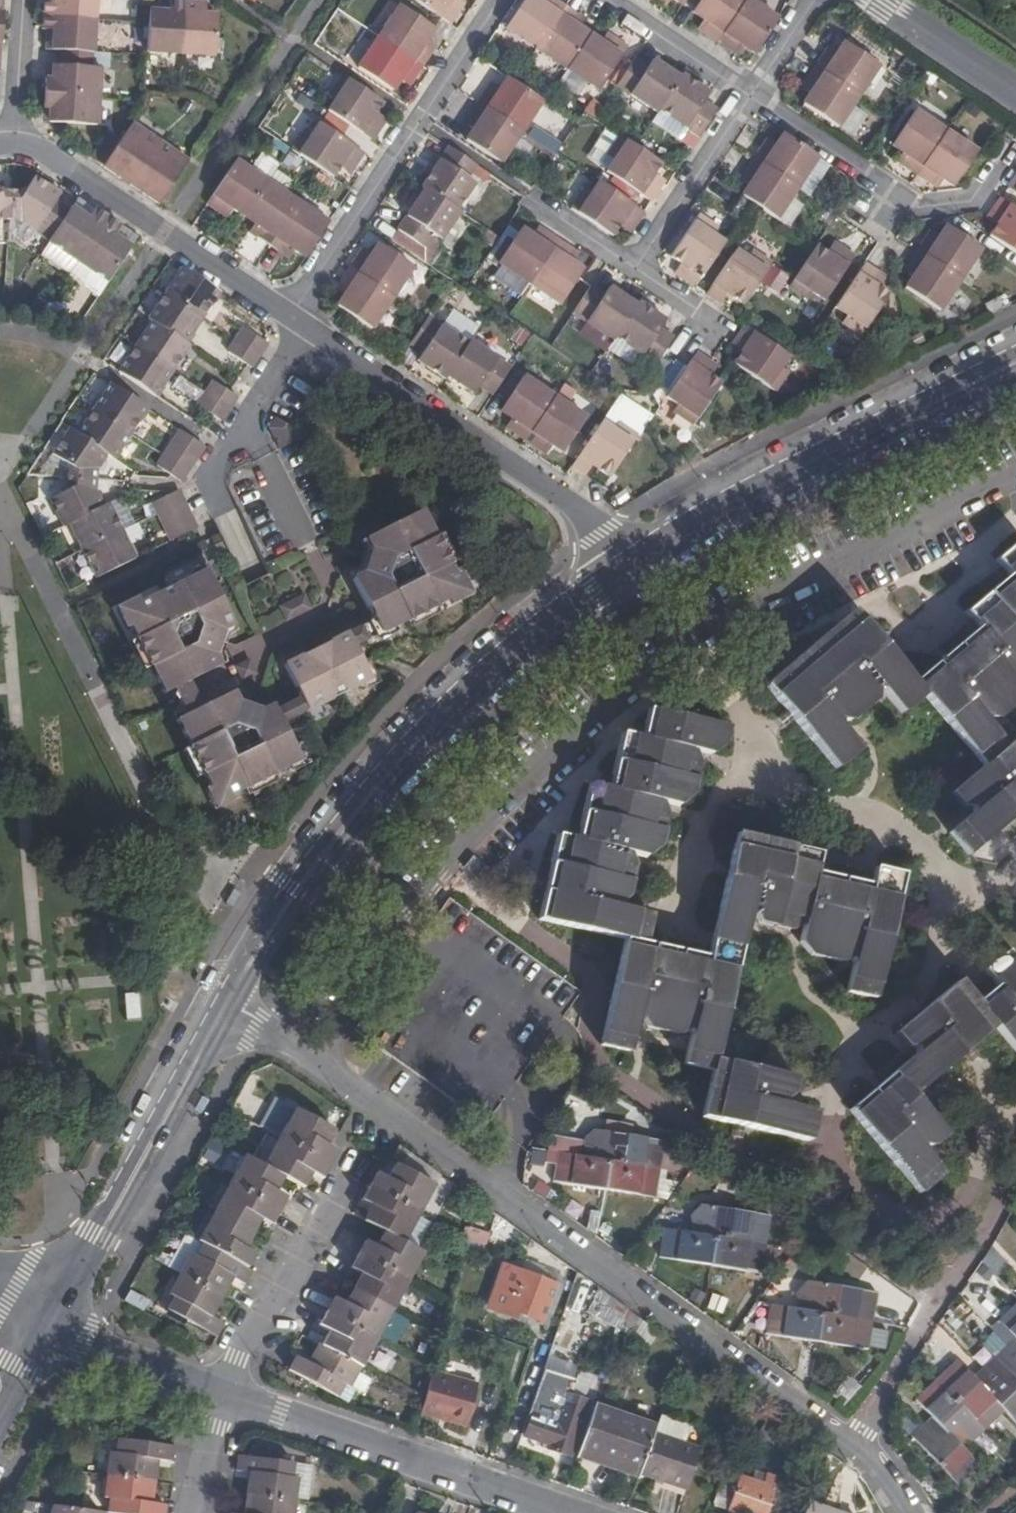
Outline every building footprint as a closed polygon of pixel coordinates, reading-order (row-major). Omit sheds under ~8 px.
[(97,0),(47,0),(47,1),(43,0),(42,15),(96,18),(97,0)] [(441,18),(449,24),(458,10),(448,4),(451,0),(414,0),(441,18)] [(535,49),(563,7),(553,0),(539,0),(538,2),(535,0),(524,0),(505,28),(535,49)] [(664,9),(670,0),(651,0),(664,9)] [(695,7),(691,13),(703,21),(696,30),(716,43),(745,0),(700,0),(695,7)] [(756,7),(745,0),(716,43),(737,56),(742,48),(753,55),(776,21),(756,7)] [(148,51),(181,53),(184,2),(171,1),(169,5),(151,3),(149,21),(148,51)] [(205,14),(206,4),(184,2),(181,53),(215,56),(218,15),(205,14)] [(403,6),(381,39),(421,66),(435,44),(427,39),(434,28),(403,6)] [(535,49),(566,69),(588,35),(579,29),(584,21),(563,7),(535,49)] [(93,52),(96,18),(42,15),(41,28),(46,29),(44,49),(61,50),(93,52)] [(597,90),(618,58),(625,48),(604,34),(599,42),(588,35),(566,69),(597,90)] [(381,39),(360,70),(392,91),(399,79),(408,85),(421,66),(381,39)] [(877,67),(843,43),(836,53),(828,48),(814,69),(856,98),(877,67)] [(92,68),(93,52),(61,50),(59,65),(45,64),(43,92),(99,96),(101,68),(92,68)] [(616,84),(656,111),(657,108),(678,77),(652,59),(645,67),(633,59),(629,65),(616,84)] [(836,128),(856,98),(814,69),(801,89),(810,95),(802,105),(836,128)] [(335,93),(325,109),(371,140),(380,127),(371,120),(383,103),(340,74),(330,89),(335,93)] [(657,108),(699,136),(717,109),(711,105),(703,100),(708,92),(680,75),(678,77),(657,108)] [(520,132),(540,101),(513,82),(507,78),(500,89),(491,84),(478,104),(520,132)] [(97,125),(99,96),(43,92),(42,122),(62,123),(97,125)] [(499,163),(520,132),(478,104),(464,124),(473,129),(465,141),(499,163)] [(913,111),(889,146),(901,154),(895,163),(915,176),(945,132),(913,111)] [(301,132),(289,150),(319,169),(332,178),(344,160),(354,167),(364,151),(317,120),(306,135),(301,132)] [(159,142),(132,124),(121,141),(103,168),(111,174),(130,186),(159,142)] [(555,153),(561,143),(533,128),(527,139),(555,153)] [(602,167),(616,136),(601,130),(588,161),(602,167)] [(108,132),(90,159),(103,168),(121,141),(108,132)] [(979,155),(945,132),(915,176),(936,190),(941,181),(955,190),(979,155)] [(797,188),(818,157),(784,134),(777,145),(767,139),(754,159),(797,188)] [(616,157),(599,182),(643,212),(659,188),(649,182),(660,164),(632,146),(620,137),(610,152),(616,157)] [(188,162),(159,142),(130,186),(159,205),(188,162)] [(468,176),(475,165),(448,147),(421,188),(423,189),(457,212),(477,182),(468,176)] [(269,180),(238,159),(207,206),(227,219),(233,210),(244,218),(269,180)] [(775,220),(797,188),(754,159),(740,180),(749,186),(741,197),(751,204),(775,220)] [(1015,176),(1007,189),(1015,194),(1015,176)] [(25,192),(11,192),(9,219),(18,220),(35,231),(39,224),(54,235),(69,212),(55,202),(59,194),(35,178),(25,192)] [(299,200),(269,180),(244,218),(254,224),(248,233),(268,246),(299,200)] [(580,198),(570,211),(611,238),(624,219),(634,225),(643,212),(599,182),(586,201),(580,198)] [(443,239),(459,213),(457,212),(423,189),(397,229),(424,248),(434,233),(443,239)] [(9,219),(11,192),(0,191),(0,219),(9,219)] [(1001,197),(991,213),(1001,221),(990,237),(1015,255),(1015,207),(1001,197)] [(330,221),(299,200),(268,246),(289,260),(295,251),(306,258),(330,221)] [(88,219),(72,208),(69,212),(54,235),(48,244),(77,263),(107,219),(95,210),(88,219)] [(697,217),(671,257),(687,268),(681,278),(695,288),(724,245),(705,233),(710,225),(697,217)] [(7,239),(13,240),(24,248),(35,231),(18,220),(9,219),(7,239)] [(77,263),(107,283),(130,248),(114,236),(120,227),(107,219),(77,263)] [(961,280),(981,250),(947,226),(940,237),(929,231),(917,251),(961,280)] [(498,265),(528,285),(557,241),(538,228),(532,236),(522,230),(498,265)] [(390,240),(426,264),(443,239),(434,233),(424,248),(397,229),(390,240)] [(559,306),(578,278),(583,269),(573,263),(577,255),(557,241),(528,285),(559,306)] [(410,266),(385,248),(379,244),(372,256),(363,250),(349,270),(390,297),(410,266)] [(823,299),(853,256),(841,248),(833,259),(815,246),(789,286),(807,299),(812,291),(823,299)] [(734,251),(705,294),(719,304),(725,294),(742,305),(769,265),(752,253),(747,261),(734,251)] [(939,312),(961,280),(917,251),(903,272),(912,279),(905,289),(939,312)] [(862,335),(889,296),(872,284),(878,274),(865,264),(836,307),(851,318),(847,325),(862,335)] [(183,270),(165,296),(202,320),(219,294),(183,270)] [(370,327),(390,297),(349,270),(335,290),(344,296),(338,306),(370,327)] [(572,314),(612,341),(613,340),(636,305),(609,288),(604,295),(591,287),(572,314)] [(185,344),(202,320),(165,296),(149,320),(152,322),(185,344)] [(665,320),(638,302),(636,305),(613,340),(653,367),(662,354),(673,338),(660,330),(665,320)] [(469,342),(428,315),(425,320),(410,343),(423,352),(418,361),(445,379),(447,376),(469,342)] [(173,372),(190,347),(185,344),(152,322),(136,347),(173,372)] [(788,355),(745,326),(735,340),(745,346),(733,363),(773,390),(784,374),(778,370),(788,355)] [(243,330),(235,342),(258,357),(266,345),(262,343),(243,330)] [(511,368),(470,341),(469,342),(447,376),(474,394),(479,387),(492,396),(511,368)] [(227,354),(246,366),(250,369),(258,357),(235,342),(227,354)] [(156,398),(173,372),(136,347),(119,373),(156,398)] [(690,429),(720,384),(703,372),(709,362),(695,353),(684,368),(663,401),(679,411),(674,419),(690,429)] [(674,361),(662,354),(653,367),(651,370),(662,378),(674,361)] [(334,390),(342,376),(332,369),(323,383),(334,390)] [(176,376),(169,389),(195,403),(202,390),(176,376)] [(523,376),(505,404),(500,411),(510,418),(506,426),(526,440),(554,397),(523,376)] [(214,382),(206,394),(229,410),(237,398),(229,393),(214,382)] [(112,385),(95,411),(131,436),(148,410),(112,385)] [(198,406),(213,416),(221,422),(229,410),(206,394),(198,406)] [(585,418),(554,397),(526,440),(546,454),(552,446),(562,453),(585,418)] [(114,461),(131,436),(95,411),(78,436),(105,455),(114,461)] [(274,419),(268,428),(278,449),(297,440),(292,430),(274,419)] [(618,433),(602,422),(575,462),(572,466),(585,476),(592,466),(609,477),(637,437),(623,427),(618,433)] [(96,470),(105,455),(78,436),(69,431),(53,456),(68,467),(68,478),(96,480),(96,470)] [(181,432),(173,445),(196,460),(204,448),(181,432)] [(188,471),(196,460),(173,445),(165,455),(188,471)] [(157,468),(168,475),(180,483),(188,471),(165,455),(164,458),(157,468)] [(95,493),(96,480),(68,478),(67,492),(50,500),(63,527),(69,524),(103,508),(95,493)] [(153,504),(158,515),(159,517),(184,504),(178,492),(167,497),(153,504)] [(190,517),(184,504),(159,517),(165,529),(190,517)] [(123,532),(109,505),(103,508),(69,524),(82,551),(123,532)] [(460,598),(419,516),(366,542),(371,553),(362,580),(352,584),(372,625),(378,638),(399,627),(460,598)] [(171,542),(196,530),(190,517),(165,529),(171,542)] [(136,559),(123,532),(82,551),(96,579),(136,559)] [(840,730),(841,723),(848,723),(875,701),(875,695),(884,695),(900,715),(923,696),(983,767),(950,794),(962,809),(972,809),(971,815),(947,835),(966,857),(1015,815),(1015,745),(1013,742),(1007,747),(991,728),(991,720),(998,720),(1015,705),(1015,673),(1012,668),(1015,669),(1015,545),(996,562),(1009,577),(965,613),(979,629),(914,684),(852,612),(765,686),(835,770),(858,750),(840,730)] [(232,628),(218,600),(205,574),(124,614),(164,696),(173,691),(175,691),(177,685),(180,683),(187,685),(190,683),(219,670),(214,659),(222,634),(232,628)] [(306,600),(280,612),(288,627),(313,614),(306,600)] [(378,638),(372,625),(346,638),(352,650),(378,638)] [(352,650),(346,638),(328,647),(282,669),(298,699),(305,714),(368,684),(352,650)] [(233,667),(239,683),(257,677),(251,661),(233,667)] [(202,708),(190,683),(187,685),(180,683),(177,685),(175,691),(173,691),(185,716),(187,715),(194,719),(196,717),(199,710),(202,708)] [(281,726),(274,711),(273,709),(263,714),(236,704),(232,694),(202,708),(199,710),(196,717),(194,719),(187,715),(185,716),(176,721),(217,803),(299,763),(281,726)] [(305,714),(298,699),(274,711),(281,726),(305,714)] [(629,1052),(634,1029),(642,1024),(645,1029),(677,1036),(683,1032),(688,1041),(683,1066),(711,1073),(701,1116),(808,1141),(814,1114),(789,1109),(784,1102),(790,1098),(793,1080),(713,1061),(746,923),(753,918),(757,924),(789,932),(796,927),(801,934),(798,946),(807,956),(841,965),(848,960),(851,967),(846,993),(873,1000),(901,875),(875,869),(870,887),(814,875),(819,855),(735,835),(707,960),(643,945),(648,916),(624,910),(619,904),(625,902),(634,863),(631,859),(639,855),(646,857),(659,846),(667,814),(663,808),(671,804),(679,806),(691,796),(699,763),(696,758),(703,753),(711,755),(723,744),(727,729),(647,711),(640,738),(622,735),(609,790),(589,786),(576,840),(558,837),(538,920),(624,941),(600,1046),(629,1052)] [(926,1155),(927,1148),(933,1148),(946,1137),(913,1096),(995,1028),(1015,1052),(1015,965),(1006,953),(985,971),(998,987),(976,1005),(957,984),(894,1036),(905,1049),(911,1048),(912,1058),(849,1110),(921,1194),(942,1175),(926,1155)] [(146,983),(131,984),(133,1010),(148,1009),(146,983)] [(294,1110),(279,1139),(329,1166),(337,1152),(327,1147),(335,1132),(294,1110)] [(582,1141),(586,1158),(608,1162),(659,1170),(664,1141),(594,1129),(582,1141)] [(279,1139),(263,1167),(283,1178),(300,1186),(304,1189),(312,1173),(323,1179),(329,1166),(279,1139)] [(551,1182),(604,1190),(608,1162),(586,1158),(556,1153),(551,1182)] [(243,1156),(228,1185),(279,1213),(287,1199),(276,1192),(283,1178),(263,1167),(243,1156)] [(654,1198),(659,1170),(608,1162),(604,1190),(654,1198)] [(386,1179),(375,1173),(367,1188),(420,1216),(435,1187),(394,1165),(386,1179)] [(228,1185),(213,1213),(252,1235),(260,1220),(272,1226),(279,1213),(228,1185)] [(372,1206),(364,1221),(367,1223),(383,1231),(405,1243),(420,1216),(367,1188),(360,1200),(372,1206)] [(688,1217),(692,1233),(712,1237),(765,1245),(770,1216),(700,1206),(688,1217)] [(213,1213),(197,1242),(202,1244),(248,1270),(255,1256),(244,1250),(252,1235),(213,1213)] [(464,1226),(460,1240),(485,1247),(489,1233),(464,1226)] [(656,1257),(708,1266),(712,1237),(692,1233),(661,1229),(656,1257)] [(364,1240),(356,1255),(408,1283),(424,1254),(405,1243),(383,1231),(374,1246),(364,1240)] [(760,1274),(765,1245),(712,1237),(708,1266),(760,1274)] [(190,1254),(178,1275),(222,1298),(233,1279),(245,1286),(252,1272),(248,1270),(202,1244),(195,1257),(190,1254)] [(359,1275),(352,1288),(393,1311),(408,1283),(356,1255),(349,1269),(359,1275)] [(552,1287),(505,1267),(487,1310),(521,1325),(524,1319),(536,1323),(552,1287)] [(211,1317),(222,1298),(178,1275),(167,1295),(173,1297),(166,1311),(216,1338),(224,1325),(211,1317)] [(794,1295),(798,1310),(821,1313),(872,1322),(876,1293),(808,1282),(794,1295)] [(333,1298),(325,1312),(377,1340),(393,1311),(352,1288),(343,1303),(333,1298)] [(1005,1347),(1015,1347),(1015,1304),(997,1322),(1013,1339),(1005,1347)] [(764,1334),(816,1342),(821,1313),(798,1310),(769,1305),(764,1334)] [(328,1332),(320,1346),(360,1368),(362,1369),(377,1340),(325,1312),(318,1326),(328,1332)] [(867,1350),(872,1322),(821,1313),(816,1342),(867,1350)] [(350,1388),(360,1368),(320,1346),(316,1344),(306,1363),(294,1357),(287,1371),(337,1398),(343,1385),(350,1388)] [(993,1359),(1015,1383),(1015,1347),(1005,1347),(993,1359)] [(981,1370),(981,1388),(997,1405),(996,1420),(1005,1412),(1015,1424),(1015,1383),(993,1359),(981,1370)] [(956,1362),(936,1382),(984,1432),(996,1420),(997,1405),(981,1388),(981,1370),(972,1379),(956,1362)] [(464,1427),(476,1385),(430,1372),(422,1401),(418,1414),(464,1427)] [(931,1419),(922,1427),(939,1426),(955,1443),(972,1443),(984,1432),(936,1382),(915,1402),(931,1419)] [(531,1416),(524,1436),(549,1445),(547,1449),(570,1457),(589,1403),(566,1395),(556,1424),(531,1416)] [(653,1427),(594,1406),(576,1458),(636,1478),(637,1475),(651,1433),(653,1427)] [(898,1426),(910,1439),(920,1429),(908,1416),(898,1426)] [(683,1427),(656,1418),(653,1427),(651,1433),(681,1444),(685,1432),(683,1427)] [(963,1452),(972,1443),(955,1443),(939,1426),(922,1427),(920,1429),(910,1439),(959,1489),(979,1469),(963,1452)] [(681,1444),(651,1433),(637,1475),(685,1492),(699,1450),(681,1444)] [(109,1452),(106,1474),(156,1481),(158,1460),(171,1462),(173,1446),(116,1438),(113,1453),(109,1452)] [(248,1472),(245,1493),(296,1500),(299,1479),(292,1477),(294,1463),(237,1454),(234,1470),(248,1472)] [(712,1506),(733,1512),(765,1512),(777,1478),(756,1470),(752,1481),(724,1471),(712,1506)] [(156,1481),(106,1474),(103,1497),(108,1498),(106,1512),(111,1512),(164,1512),(165,1505),(153,1503),(156,1481)] [(296,1500),(245,1493),(242,1512),(294,1512),(296,1500)] [(806,1504),(803,1512),(832,1512),(806,1504)]
